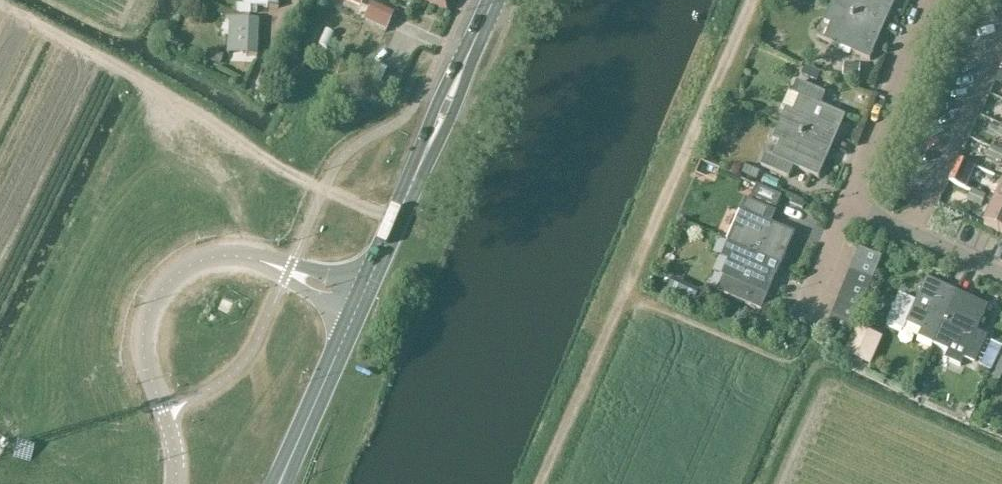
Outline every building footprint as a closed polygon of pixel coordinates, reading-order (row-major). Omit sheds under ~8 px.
[(235,15),(250,16),(250,8),(266,8),(278,8),(278,0),(241,0),(241,5),(236,6),(235,15)] [(424,2),(423,3),(446,13),(451,0),(418,0),(424,2)] [(834,1),(887,24),(897,0),(834,0),(834,1)] [(834,1),(824,23),(831,26),(825,40),(824,41),(871,61),(887,24),(834,1)] [(392,13),(371,4),(364,21),(384,30),(392,13)] [(250,20),(235,19),(228,19),(227,55),(257,56),(259,21),(250,20)] [(786,110),(780,125),(833,148),(846,117),(821,107),(826,95),(798,83),(793,95),(788,93),(782,108),(786,110)] [(767,155),(761,168),(790,179),(794,169),(819,180),(833,148),(780,125),(773,141),(780,144),(774,158),(767,155)] [(988,157),(1001,163),(1001,151),(993,147),(988,157)] [(960,187),(970,165),(959,161),(950,182),(960,187)] [(751,199),(776,210),(781,199),(755,188),(751,199)] [(973,191),(967,201),(981,208),(986,197),(973,191)] [(742,231),(735,228),(728,244),(781,267),(794,236),(775,228),(780,216),(747,201),(742,213),(748,216),(742,231)] [(985,225),(1001,233),(1001,208),(994,204),(985,225)] [(761,312),(781,267),(728,244),(722,259),(728,262),(721,277),(724,278),(717,293),(761,312)] [(860,249),(855,260),(881,270),(885,259),(860,249)] [(855,260),(851,271),(876,282),(881,270),(855,260)] [(872,293),(876,282),(851,271),(846,282),(872,293)] [(901,296),(887,325),(904,332),(907,326),(922,332),(919,339),(934,346),(958,293),(927,279),(916,303),(901,296)] [(846,282),(841,294),(867,304),(872,293),(846,282)] [(683,287),(677,301),(691,308),(698,293),(683,287)] [(988,307),(958,293),(934,346),(949,352),(945,360),(961,368),(964,360),(976,365),(989,337),(977,332),(988,307)] [(862,315),(867,304),(841,294),(837,305),(862,315)] [(858,326),(862,315),(837,305),(832,316),(858,326)] [(832,316),(829,324),(828,327),(853,338),(858,326),(832,316)] [(857,329),(845,357),(860,364),(873,336),(857,329)]
